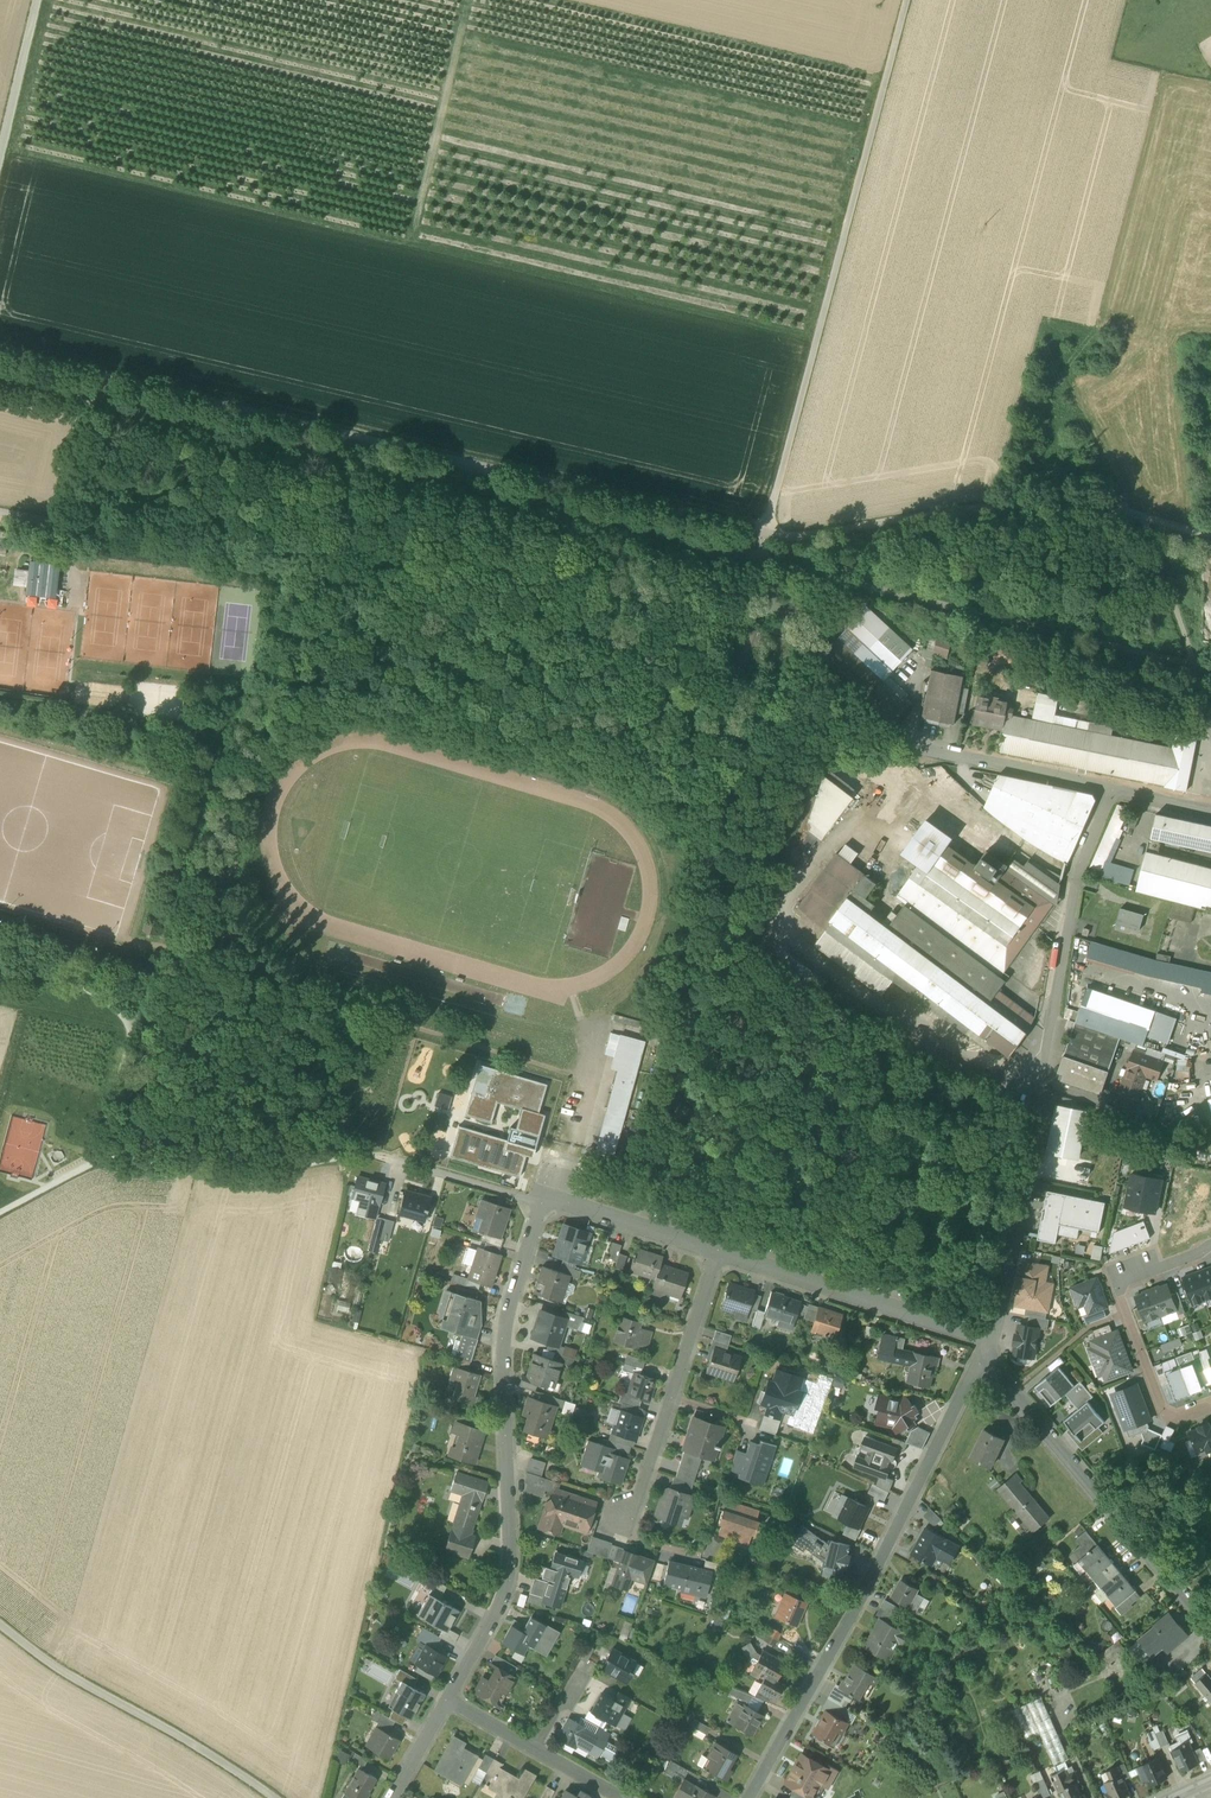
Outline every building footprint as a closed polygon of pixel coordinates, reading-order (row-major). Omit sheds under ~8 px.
[(27,588),(56,591),(59,565),(50,564),(50,562),(40,561),(40,562),(39,567),(29,566),(27,588)] [(56,591),(27,588),(26,595),(55,598),(56,591)] [(882,632),(860,613),(846,629),(863,644),(853,655),(881,681),(887,675),(891,670),(899,661),(875,639),(882,632)] [(892,622),(860,613),(882,632),(886,627),(887,627),(892,622)] [(773,637),(786,640),(789,629),(778,619),(773,637)] [(910,649),(887,627),(886,627),(882,632),(875,639),(899,661),(910,649)] [(846,629),(820,658),(836,673),(853,655),(863,644),(846,629)] [(936,639),(936,640),(929,638),(926,649),(933,651),(936,652),(935,656),(947,660),(953,638),(939,635),(938,639),(936,639)] [(1015,644),(993,646),(995,665),(1017,662),(1015,644)] [(757,662),(760,649),(755,647),(751,660),(757,662)] [(931,660),(932,656),(933,651),(926,649),(923,648),(920,657),(931,660)] [(901,699),(881,681),(853,655),(836,673),(891,724),(911,703),(905,698),(903,696),(901,699)] [(957,665),(955,675),(964,677),(965,667),(957,665)] [(921,718),(954,724),(956,713),(961,689),(964,677),(955,675),(930,670),(921,718)] [(908,694),(887,675),(881,681),(901,699),(903,696),(905,698),(908,694)] [(956,713),(964,714),(969,690),(961,689),(956,713)] [(1046,704),(1055,706),(1057,707),(1059,697),(1039,693),(1037,703),(1046,704)] [(973,723),(1004,729),(1007,715),(1007,714),(1009,702),(979,696),(973,723)] [(1037,703),(1033,721),(1043,722),(1046,704),(1037,703)] [(1055,706),(1046,704),(1043,722),(1051,724),(1055,706)] [(1057,707),(1055,706),(1051,724),(1077,729),(1079,720),(1055,715),(1057,707)] [(1051,724),(1043,722),(1033,721),(1007,715),(1004,729),(999,751),(1043,760),(1051,724)] [(1077,729),(1089,732),(1091,722),(1079,720),(1077,729)] [(1092,721),(1091,722),(1089,732),(1112,736),(1114,726),(1092,721)] [(1131,740),(1112,736),(1089,732),(1077,729),(1051,724),(1043,760),(1166,785),(1173,749),(1138,742),(1131,740)] [(1135,726),(1131,740),(1138,742),(1141,727),(1135,726)] [(1174,746),(1176,733),(1169,732),(1166,744),(1174,746)] [(1165,787),(1186,791),(1197,738),(1176,733),(1174,746),(1173,749),(1166,785),(1165,787)] [(798,846),(806,852),(817,838),(820,840),(852,798),(849,795),(853,789),(825,767),(798,846)] [(1067,863),(1077,843),(1012,814),(1026,781),(998,775),(984,807),(994,816),(1028,841),(1067,863)] [(1053,786),(1026,781),(1012,814),(1077,843),(1090,812),(1092,810),(1051,792),(1053,786)] [(1078,792),(1053,786),(1051,792),(1092,810),(1096,800),(1093,795),(1078,791),(1078,792)] [(957,819),(966,809),(951,796),(942,806),(957,819)] [(1118,805),(1091,868),(1101,871),(1119,829),(1120,830),(1129,809),(1129,808),(1118,805)] [(1128,826),(1135,829),(1140,816),(1133,814),(1128,826)] [(1210,852),(1210,826),(1156,814),(1151,839),(1210,852)] [(927,819),(921,826),(948,845),(954,838),(927,819)] [(906,903),(905,905),(1006,982),(1010,976),(1005,972),(1005,971),(1053,904),(1056,901),(1007,866),(993,856),(994,855),(989,851),(988,851),(988,852),(986,851),(976,865),(948,845),(921,826),(902,853),(919,866),(918,867),(918,866),(897,897),(906,903)] [(1102,871),(1106,861),(1120,830),(1119,829),(1101,871),(1102,871)] [(1123,831),(1120,830),(1106,861),(1112,862),(1122,840),(1120,839),(1123,831)] [(1146,852),(1158,855),(1162,843),(1149,840),(1146,852)] [(846,844),(839,855),(851,864),(859,853),(846,844)] [(1158,855),(1146,852),(1143,864),(1143,863),(1140,875),(1137,886),(1210,906),(1210,869),(1158,855)] [(882,923),(869,914),(847,898),(865,875),(851,864),(839,855),(837,853),(796,907),(827,930),(815,945),(882,996),(894,981),(945,1019),(946,1018),(990,1051),(995,1045),(1010,1056),(1027,1033),(888,928),(882,923)] [(1026,866),(1013,857),(1013,858),(1007,866),(1056,901),(1053,904),(1057,906),(1060,884),(1058,883),(1055,888),(1025,867),(1026,866)] [(1025,867),(1055,888),(1058,883),(1062,877),(1041,866),(1030,860),(1026,866),(1025,867)] [(1102,871),(1101,871),(1100,877),(1130,885),(1135,869),(1112,862),(1106,861),(1102,871)] [(1101,871),(1091,868),(1088,874),(1089,874),(1100,877),(1101,871)] [(877,884),(865,875),(847,898),(869,914),(876,905),(866,898),(877,884)] [(1168,917),(1191,922),(1195,908),(1172,902),(1168,917)] [(897,915),(888,928),(1027,1033),(1035,1017),(999,990),(1006,982),(905,905),(897,915)] [(1116,924),(1139,931),(1144,915),(1121,908),(1116,924)] [(888,928),(897,915),(892,911),(882,923),(888,928)] [(1050,961),(1056,961),(1058,942),(1051,942),(1050,961)] [(1149,975),(1155,960),(1092,942),(1087,958),(1149,975)] [(828,982),(783,949),(769,969),(818,995),(828,982)] [(1158,954),(1156,960),(1169,963),(1170,956),(1158,954)] [(1155,960),(1149,975),(1206,988),(1209,972),(1155,960)] [(1143,1046),(1147,1036),(1151,1022),(1155,1012),(1155,1011),(1088,988),(1079,1012),(1075,1022),(1120,1038),(1143,1046)] [(1069,1020),(1075,1022),(1079,1012),(1066,1008),(1064,1018),(1069,1020)] [(1151,1022),(1158,1025),(1162,1014),(1155,1012),(1151,1022)] [(612,1021),(638,1028),(640,1021),(614,1014),(612,1021)] [(1166,1015),(1162,1014),(1158,1025),(1153,1039),(1157,1040),(1166,1015)] [(1177,1019),(1166,1015),(1157,1040),(1168,1044),(1177,1019)] [(1075,1022),(1069,1020),(1065,1030),(1072,1033),(1075,1022)] [(1072,1033),(1063,1056),(1108,1072),(1109,1072),(1120,1038),(1075,1022),(1072,1033)] [(1158,1025),(1151,1022),(1147,1036),(1153,1039),(1158,1025)] [(648,1044),(659,1047),(665,1026),(654,1023),(648,1044)] [(605,1055),(614,1057),(620,1035),(611,1033),(605,1055)] [(614,1057),(620,1059),(638,1064),(644,1042),(620,1035),(614,1057)] [(1148,1047),(1145,1056),(1163,1062),(1166,1054),(1148,1047)] [(1115,1106),(1133,1112),(1146,1075),(1147,1072),(1158,1077),(1163,1062),(1145,1056),(1134,1052),(1115,1106)] [(1101,1094),(1108,1072),(1063,1056),(1058,1073),(1063,1075),(1061,1080),(1101,1094)] [(611,1069),(617,1071),(620,1059),(614,1057),(611,1069)] [(1187,1058),(1187,1076),(1201,1076),(1202,1059),(1187,1058)] [(624,1117),(638,1064),(620,1059),(617,1071),(606,1112),(609,1113),(624,1117)] [(975,1082),(981,1075),(954,1060),(950,1068),(975,1082)] [(506,1072),(479,1065),(474,1081),(479,1082),(475,1094),(471,1093),(464,1115),(491,1123),(497,1102),(521,1110),(515,1129),(510,1127),(506,1140),(458,1126),(449,1157),(478,1165),(480,1160),(499,1166),(497,1171),(519,1177),(526,1156),(530,1142),(536,1144),(545,1115),(538,1113),(547,1084),(525,1078),(523,1083),(504,1078),(506,1072)] [(975,1082),(986,1088),(993,1077),(983,1073),(981,1075),(975,1082)] [(452,1097),(438,1093),(434,1106),(448,1111),(452,1097)] [(1049,1153),(1077,1159),(1087,1111),(1059,1106),(1049,1153)] [(595,1153),(613,1158),(624,1117),(609,1113),(601,1145),(598,1144),(595,1153)] [(526,1156),(532,1157),(536,1144),(530,1142),(526,1156)] [(1154,1179),(1132,1174),(1125,1206),(1155,1213),(1157,1204),(1156,1201),(1155,1200),(1156,1192),(1159,1191),(1160,1189),(1162,1180),(1154,1179)] [(362,1215),(374,1218),(377,1204),(379,1204),(384,1185),(357,1178),(352,1197),(360,1199),(366,1201),(362,1215)] [(399,1213),(424,1220),(427,1209),(429,1199),(417,1195),(417,1194),(405,1191),(399,1213)] [(1106,1203),(1048,1191),(1037,1240),(1056,1244),(1058,1235),(1060,1225),(1079,1229),(1099,1233),(1106,1203)] [(366,1201),(360,1199),(356,1213),(362,1215),(366,1201)] [(485,1233),(500,1238),(510,1209),(482,1200),(472,1229),(482,1232),(485,1233)] [(374,1231),(381,1233),(385,1220),(377,1218),(374,1231)] [(393,1222),(385,1220),(381,1233),(380,1239),(388,1241),(393,1222)] [(1114,1234),(1110,1254),(1150,1238),(1144,1223),(1114,1234)] [(1060,1225),(1058,1235),(1077,1239),(1079,1229),(1060,1225)] [(576,1262),(579,1263),(585,1245),(586,1246),(590,1235),(562,1226),(559,1237),(560,1237),(554,1255),(563,1258),(576,1262)] [(482,1242),(486,1243),(500,1248),(503,1238),(500,1238),(485,1233),(482,1242)] [(500,1248),(486,1243),(483,1250),(498,1254),(500,1248)] [(607,1258),(616,1260),(619,1254),(621,1246),(612,1243),(607,1258)] [(1086,1246),(1077,1244),(1074,1257),(1083,1259),(1086,1246)] [(1104,1247),(1093,1245),(1090,1259),(1101,1261),(1104,1247)] [(467,1279),(480,1283),(491,1287),(501,1256),(498,1254),(483,1250),(478,1248),(475,1257),(479,1258),(477,1266),(472,1265),(467,1279)] [(629,1270),(655,1279),(660,1265),(662,1258),(638,1251),(635,1260),(633,1259),(629,1270)] [(627,1257),(619,1254),(616,1260),(614,1268),(622,1270),(627,1257)] [(563,1258),(561,1265),(574,1269),(576,1262),(563,1258)] [(605,1265),(614,1268),(616,1260),(607,1258),(605,1265)] [(336,1262),(328,1260),(326,1270),(333,1272),(336,1262)] [(1026,1307),(1042,1310),(1042,1309),(1044,1299),(1049,1300),(1052,1285),(1044,1284),(1047,1267),(1024,1263),(1021,1278),(1019,1278),(1016,1294),(1018,1294),(1016,1305),(1026,1307)] [(581,1272),(574,1269),(561,1265),(559,1272),(571,1276),(570,1276),(578,1279),(581,1272)] [(688,1274),(660,1265),(655,1279),(652,1289),(680,1298),(688,1274)] [(559,1302),(563,1292),(565,1285),(567,1286),(568,1283),(570,1276),(571,1276),(559,1272),(542,1266),(533,1293),(559,1302)] [(1196,1273),(1206,1300),(1210,1298),(1210,1267),(1196,1273)] [(1182,1278),(1192,1305),(1206,1300),(1196,1273),(1182,1278)] [(451,1281),(465,1286),(467,1279),(453,1274),(451,1281)] [(1088,1315),(1104,1309),(1108,1307),(1097,1278),(1071,1288),(1075,1300),(1076,1300),(1078,1307),(1085,1305),(1088,1315)] [(478,1290),(480,1283),(467,1279),(465,1286),(478,1290)] [(573,1285),(568,1283),(567,1286),(565,1285),(563,1292),(568,1294),(570,1295),(572,1294),(574,1287),(573,1285)] [(722,1307),(746,1315),(748,1309),(753,1294),(753,1293),(729,1285),(722,1307)] [(1160,1287),(1151,1290),(1161,1316),(1176,1310),(1171,1295),(1167,1285),(1160,1288),(1160,1287)] [(440,1310),(448,1312),(454,1293),(450,1291),(450,1292),(446,1290),(440,1310)] [(1145,1322),(1161,1316),(1151,1290),(1143,1293),(1143,1294),(1136,1297),(1140,1307),(1145,1322)] [(563,1292),(559,1302),(565,1304),(568,1294),(563,1292)] [(480,1301),(454,1293),(448,1312),(446,1319),(445,1322),(456,1325),(454,1332),(462,1334),(462,1335),(463,1335),(477,1339),(481,1325),(473,1322),(480,1301)] [(770,1317),(789,1323),(792,1313),(795,1314),(799,1302),(771,1293),(765,1312),(762,1319),(763,1319),(769,1321),(770,1317)] [(1177,1293),(1171,1295),(1176,1310),(1178,1315),(1185,1312),(1177,1293)] [(748,1309),(756,1312),(757,1310),(761,1296),(753,1294),(748,1309)] [(803,1319),(814,1322),(819,1309),(820,1308),(808,1304),(803,1319)] [(1025,1315),(1029,1316),(1046,1319),(1047,1310),(1042,1309),(1042,1310),(1026,1307),(1025,1315)] [(1145,1322),(1140,1307),(1133,1309),(1141,1329),(1147,1327),(1145,1322)] [(812,1330),(834,1337),(841,1316),(819,1309),(814,1322),(812,1330)] [(1084,1316),(1087,1324),(1107,1317),(1104,1309),(1088,1315),(1084,1316)] [(438,1317),(442,1318),(446,1319),(448,1312),(440,1310),(438,1317)] [(765,1312),(757,1310),(756,1312),(751,1327),(760,1329),(763,1319),(762,1319),(765,1312)] [(1176,1310),(1161,1316),(1164,1325),(1179,1319),(1178,1315),(1176,1310)] [(549,1343),(558,1346),(558,1345),(561,1336),(559,1335),(564,1321),(565,1319),(562,1318),(541,1311),(540,1311),(540,1312),(541,1312),(537,1324),(536,1323),(532,1338),(549,1343)] [(564,1321),(575,1324),(578,1316),(565,1311),(562,1318),(565,1319),(564,1321)] [(573,1329),(579,1331),(584,1317),(578,1316),(575,1324),(573,1329)] [(1049,1320),(1046,1319),(1029,1316),(1028,1327),(1039,1329),(1047,1330),(1049,1320)] [(1149,1331),(1164,1325),(1161,1316),(1145,1322),(1147,1327),(1149,1331)] [(615,1341),(646,1350),(652,1332),(637,1328),(639,1323),(623,1317),(615,1341)] [(439,1327),(454,1332),(456,1325),(445,1322),(446,1319),(442,1318),(439,1327)] [(1015,1355),(1034,1358),(1039,1329),(1028,1327),(1020,1325),(1018,1335),(1016,1335),(1014,1344),(1017,1345),(1015,1355)] [(1093,1331),(1096,1340),(1113,1334),(1110,1325),(1093,1331)] [(1189,1325),(1177,1329),(1180,1337),(1192,1333),(1189,1325)] [(1204,1338),(1201,1329),(1193,1332),(1196,1341),(1204,1338)] [(716,1331),(713,1340),(729,1345),(732,1336),(716,1331)] [(1101,1365),(1107,1380),(1132,1371),(1117,1332),(1113,1334),(1096,1340),(1092,1341),(1094,1348),(1090,1350),(1096,1367),(1101,1365)] [(463,1335),(456,1358),(470,1362),(477,1339),(463,1335)] [(878,1359),(892,1362),(895,1348),(903,1350),(906,1339),(884,1335),(878,1359)] [(1180,1338),(1171,1341),(1173,1349),(1183,1345),(1180,1338)] [(714,1349),(726,1353),(729,1345),(713,1340),(710,1348),(714,1349)] [(1164,1352),(1173,1349),(1171,1341),(1161,1345),(1164,1352)] [(549,1343),(547,1350),(554,1353),(562,1355),(564,1347),(558,1345),(558,1346),(549,1343)] [(907,1351),(903,1350),(895,1348),(892,1362),(893,1362),(911,1366),(913,1367),(913,1366),(918,1367),(921,1354),(914,1353),(907,1352),(907,1351)] [(546,1358),(552,1360),(554,1353),(547,1350),(542,1349),(540,1357),(545,1359),(546,1358)] [(707,1371),(731,1379),(735,1369),(738,1369),(741,1357),(726,1353),(714,1349),(707,1371)] [(1195,1361),(1200,1372),(1206,1369),(1199,1352),(1199,1349),(1191,1352),(1195,1361)] [(1210,1368),(1210,1362),(1210,1360),(1207,1349),(1199,1352),(1206,1369),(1210,1368)] [(1177,1358),(1180,1367),(1195,1361),(1191,1352),(1177,1358)] [(562,1355),(554,1353),(552,1360),(561,1363),(561,1364),(567,1366),(566,1367),(571,1368),(574,1359),(562,1355)] [(928,1356),(921,1354),(918,1367),(913,1366),(913,1367),(910,1383),(930,1388),(935,1367),(926,1365),(928,1356)] [(536,1382),(545,1385),(547,1380),(554,1383),(561,1364),(561,1363),(552,1360),(546,1358),(545,1359),(540,1357),(534,1355),(526,1377),(526,1379),(536,1382)] [(627,1355),(624,1363),(637,1367),(643,1369),(645,1361),(627,1355)] [(935,1367),(938,1367),(940,1358),(928,1356),(926,1365),(935,1367)] [(1047,1368),(1052,1373),(1059,1367),(1064,1363),(1060,1357),(1047,1368)] [(1161,1363),(1162,1363),(1165,1372),(1180,1367),(1177,1358),(1176,1357),(1161,1363)] [(467,1371),(470,1362),(456,1358),(454,1367),(467,1371)] [(1180,1367),(1191,1395),(1206,1390),(1205,1387),(1200,1372),(1195,1361),(1180,1367)] [(634,1374),(637,1367),(624,1363),(622,1370),(634,1374)] [(1162,1386),(1168,1384),(1164,1372),(1165,1372),(1162,1363),(1154,1366),(1162,1386)] [(452,1399),(475,1405),(477,1397),(475,1396),(481,1375),(467,1371),(454,1367),(453,1366),(449,1380),(457,1382),(452,1399)] [(1051,1406),(1065,1394),(1075,1386),(1059,1367),(1052,1373),(1035,1387),(1051,1406)] [(1191,1395),(1180,1367),(1165,1372),(1164,1372),(1168,1384),(1175,1401),(1191,1395)] [(765,1414),(780,1418),(786,1401),(796,1404),(800,1390),(799,1390),(803,1378),(776,1369),(772,1381),(768,1380),(760,1404),(767,1406),(765,1414)] [(1206,1369),(1200,1372),(1205,1387),(1210,1384),(1210,1382),(1206,1369)] [(641,1399),(648,1401),(655,1380),(634,1374),(628,1394),(641,1399)] [(519,1386),(533,1391),(536,1382),(526,1379),(526,1377),(523,1376),(519,1386)] [(833,1376),(831,1385),(840,1387),(841,1378),(833,1376)] [(1080,1382),(1075,1386),(1065,1394),(1078,1410),(1088,1402),(1093,1397),(1080,1382)] [(1142,1397),(1137,1384),(1112,1394),(1125,1429),(1126,1429),(1147,1421),(1151,1420),(1145,1406),(1143,1406),(1140,1397),(1142,1397)] [(1168,1404),(1175,1401),(1168,1384),(1162,1386),(1168,1404)] [(618,1402),(622,1403),(638,1408),(641,1399),(628,1394),(621,1392),(618,1402)] [(556,1407),(563,1409),(566,1401),(550,1396),(547,1403),(556,1406),(556,1407)] [(892,1422),(899,1433),(908,1427),(909,1429),(916,1425),(911,1417),(919,1412),(915,1405),(913,1406),(907,1397),(898,1403),(897,1401),(879,1396),(876,1409),(879,1410),(876,1422),(887,1425),(892,1422)] [(524,1431),(546,1438),(556,1407),(556,1406),(547,1403),(528,1397),(522,1416),(528,1417),(524,1430),(523,1431),(524,1431)] [(1105,1422),(1088,1402),(1078,1410),(1064,1421),(1074,1434),(1072,1435),(1083,1448),(1101,1433),(1097,1429),(1105,1422)] [(643,1410),(638,1408),(622,1403),(621,1407),(620,1410),(640,1417),(643,1410)] [(640,1417),(620,1410),(619,1410),(612,1430),(612,1433),(633,1440),(635,1440),(643,1417),(640,1417)] [(759,1429),(775,1434),(780,1418),(765,1414),(759,1429)] [(456,1422),(470,1427),(472,1420),(458,1415),(456,1422)] [(688,1437),(684,1449),(702,1455),(711,1458),(714,1448),(715,1448),(715,1447),(720,1449),(721,1447),(717,1445),(723,1427),(693,1418),(687,1437),(688,1437)] [(1126,1429),(1129,1438),(1141,1433),(1147,1431),(1148,1428),(1149,1427),(1147,1421),(1126,1429)] [(453,1457),(474,1464),(479,1448),(478,1448),(483,1431),(470,1427),(456,1422),(452,1433),(460,1436),(453,1457)] [(1197,1453),(1206,1449),(1208,1452),(1210,1451),(1210,1425),(1209,1425),(1208,1423),(1198,1427),(1199,1429),(1190,1433),(1192,1440),(1197,1453)] [(1162,1435),(1160,1439),(1163,1441),(1166,1442),(1167,1439),(1172,1429),(1166,1426),(1162,1435)] [(911,1432),(906,1443),(908,1444),(923,1449),(931,1433),(918,1427),(911,1432)] [(1162,1435),(1148,1428),(1147,1431),(1141,1433),(1144,1439),(1141,1444),(1155,1450),(1160,1439),(1162,1435)] [(971,1458),(991,1468),(1004,1439),(985,1429),(971,1458)] [(610,1432),(608,1439),(606,1446),(615,1449),(615,1450),(628,1454),(631,1447),(633,1440),(612,1433),(610,1432)] [(880,1476),(886,1479),(887,1478),(898,1449),(891,1446),(865,1437),(854,1467),(880,1476)] [(904,1452),(908,1444),(906,1443),(894,1438),(891,1446),(898,1449),(904,1452)] [(1176,1443),(1167,1439),(1166,1442),(1163,1441),(1160,1447),(1171,1452),(1176,1443)] [(597,1477),(621,1485),(628,1466),(611,1461),(614,1454),(615,1450),(615,1449),(606,1446),(588,1440),(580,1465),(581,1465),(582,1461),(600,1467),(598,1471),(597,1477)] [(773,1454),(776,1445),(760,1440),(757,1447),(749,1444),(745,1453),(739,1473),(737,1477),(763,1485),(767,1471),(764,1470),(769,1453),(773,1454)] [(1198,1455),(1197,1453),(1192,1440),(1185,1443),(1191,1458),(1198,1455)] [(697,1469),(702,1455),(684,1449),(680,1463),(697,1469)] [(730,1470),(739,1473),(745,1453),(736,1450),(730,1470)] [(611,1461),(628,1466),(630,1459),(614,1454),(611,1461)] [(532,1459),(528,1473),(541,1477),(546,1464),(532,1459)] [(581,1465),(598,1471),(600,1467),(582,1461),(581,1465)] [(680,1463),(675,1477),(693,1483),(697,1469),(680,1463)] [(454,1524),(471,1530),(481,1500),(482,1501),(488,1483),(456,1473),(451,1490),(459,1493),(460,1490),(465,1491),(464,1495),(461,1503),(460,1503),(460,1504),(463,1505),(457,1524),(454,1523),(454,1524)] [(539,1484),(541,1477),(528,1473),(525,1482),(528,1483),(526,1491),(543,1497),(546,1486),(539,1484)] [(689,1495),(693,1483),(675,1477),(674,1476),(669,1489),(689,1495)] [(880,1476),(876,1486),(889,1492),(893,1481),(887,1478),(886,1479),(880,1476)] [(998,1489),(1033,1532),(1050,1518),(1033,1498),(1032,1500),(1012,1477),(998,1489)] [(885,1501),(889,1492),(876,1486),(872,1484),(868,1492),(885,1501)] [(656,1516),(676,1523),(679,1515),(686,1517),(692,1496),(689,1495),(669,1489),(666,1491),(668,1494),(663,1497),(662,1496),(656,1516)] [(542,1529),(556,1533),(560,1520),(581,1527),(584,1517),(590,1519),(594,1506),(577,1500),(578,1497),(568,1493),(567,1497),(557,1494),(552,1510),(548,1509),(542,1529)] [(840,1518),(850,1498),(842,1495),(832,1514),(840,1518)] [(849,1523),(857,1526),(858,1526),(861,1518),(863,1519),(869,1508),(850,1498),(840,1518),(849,1523)] [(718,1534),(748,1544),(751,1534),(754,1535),(756,1530),(757,1528),(756,1528),(758,1522),(755,1522),(759,1512),(728,1502),(725,1512),(722,1511),(718,1523),(721,1524),(718,1534)] [(463,1505),(460,1504),(454,1523),(457,1524),(463,1505)] [(781,1521),(789,1527),(797,1515),(785,1509),(781,1521)] [(925,1516),(934,1525),(940,1519),(931,1509),(925,1516)] [(857,1526),(849,1523),(844,1534),(856,1540),(862,1528),(858,1526),(857,1526)] [(470,1535),(471,1530),(454,1524),(452,1530),(451,1530),(455,1532),(449,1551),(445,1549),(444,1550),(451,1553),(451,1554),(453,1555),(453,1553),(468,1558),(475,1537),(470,1535)] [(823,1574),(843,1579),(845,1571),(847,1572),(852,1554),(849,1553),(851,1546),(831,1541),(830,1545),(803,1527),(792,1544),(803,1552),(805,1548),(815,1555),(817,1553),(826,1559),(826,1562),(823,1574)] [(925,1562),(931,1565),(932,1565),(929,1563),(936,1551),(944,1555),(942,1558),(950,1563),(959,1547),(946,1540),(946,1539),(927,1527),(926,1528),(928,1529),(919,1544),(918,1543),(912,1554),(922,1560),(922,1561),(925,1563),(925,1562)] [(455,1532),(451,1530),(445,1549),(449,1551),(455,1532)] [(1075,1539),(1080,1545),(1091,1536),(1087,1531),(1086,1530),(1075,1539)] [(1088,1569),(1105,1554),(1107,1553),(1104,1549),(1102,1550),(1099,1545),(1098,1544),(1091,1536),(1080,1545),(1073,1551),(1080,1560),(1074,1565),(1075,1565),(1081,1561),(1087,1569),(1088,1569)] [(587,1552),(607,1558),(611,1544),(592,1537),(587,1552)] [(612,1560),(613,1560),(618,1546),(611,1544),(607,1558),(612,1560)] [(613,1560),(620,1562),(624,1550),(625,1551),(626,1549),(618,1546),(613,1560)] [(613,1584),(627,1589),(631,1577),(647,1583),(654,1561),(625,1551),(624,1550),(620,1562),(613,1584)] [(929,1563),(932,1565),(937,1556),(942,1558),(944,1555),(936,1551),(929,1563)] [(541,1602),(560,1608),(570,1575),(578,1577),(583,1561),(555,1552),(550,1569),(545,1567),(542,1577),(549,1579),(547,1583),(543,1597),(541,1602)] [(815,1555),(826,1562),(826,1559),(817,1553),(815,1555)] [(1113,1563),(1105,1554),(1088,1569),(1095,1578),(1093,1580),(1095,1578),(1113,1563)] [(710,1578),(720,1580),(725,1565),(706,1560),(703,1570),(712,1572),(710,1578)] [(680,1591),(695,1595),(696,1592),(706,1595),(710,1578),(712,1572),(703,1570),(669,1561),(663,1584),(681,1588),(680,1591)] [(1080,1575),(1087,1569),(1081,1561),(1075,1565),(1074,1565),(1072,1566),(1080,1575)] [(1120,1572),(1113,1563),(1095,1578),(1103,1587),(1120,1572)] [(1124,1577),(1120,1572),(1103,1587),(1096,1592),(1103,1601),(1108,1598),(1110,1596),(1128,1581),(1127,1581),(1129,1580),(1126,1576),(1124,1577)] [(425,1586),(431,1590),(431,1589),(441,1595),(446,1587),(430,1577),(425,1586)] [(530,1593),(543,1597),(547,1583),(534,1579),(530,1593)] [(841,1594),(849,1596),(856,1583),(849,1579),(841,1594)] [(908,1607),(908,1606),(915,1593),(918,1589),(902,1580),(892,1598),(908,1607)] [(1132,1586),(1128,1581),(1110,1596),(1117,1605),(1115,1607),(1122,1615),(1132,1607),(1131,1605),(1126,1598),(1135,1590),(1136,1590),(1135,1590),(1137,1589),(1134,1585),(1132,1586)] [(431,1589),(431,1590),(429,1594),(439,1599),(441,1595),(431,1589)] [(1126,1598),(1131,1605),(1141,1597),(1135,1590),(1126,1598)] [(1102,1602),(1103,1601),(1096,1592),(1095,1593),(1102,1602)] [(919,1595),(915,1593),(908,1606),(916,1611),(919,1606),(923,1597),(919,1595)] [(459,1611),(439,1599),(429,1594),(417,1615),(443,1629),(447,1632),(448,1629),(459,1611)] [(775,1617),(796,1626),(806,1603),(785,1594),(775,1617)] [(528,1601),(537,1604),(539,1598),(530,1595),(528,1601)] [(929,1601),(923,1597),(919,1606),(925,1609),(929,1601)] [(885,1600),(881,1608),(897,1617),(901,1610),(885,1600)] [(893,1625),(897,1617),(881,1608),(876,1617),(880,1619),(880,1618),(893,1625)] [(1170,1613),(1161,1620),(1166,1625),(1175,1619),(1170,1613)] [(503,1643),(523,1655),(529,1645),(541,1651),(545,1643),(548,1645),(556,1631),(531,1617),(523,1632),(512,1626),(503,1643)] [(864,1647),(892,1663),(892,1662),(890,1661),(886,1659),(896,1641),(900,1643),(903,1645),(909,1634),(905,1632),(893,1625),(880,1618),(880,1619),(874,1629),(876,1630),(871,1638),(870,1637),(864,1647)] [(1138,1641),(1151,1657),(1162,1647),(1167,1653),(1188,1635),(1175,1619),(1166,1625),(1161,1620),(1154,1626),(1155,1627),(1138,1641)] [(420,1642),(426,1645),(434,1650),(441,1638),(423,1628),(416,1640),(420,1642)] [(770,1628),(767,1634),(778,1640),(781,1634),(770,1628)] [(447,1632),(443,1629),(439,1637),(453,1645),(459,1635),(448,1629),(447,1632)] [(774,1646),(778,1640),(767,1634),(763,1640),(774,1646)] [(886,1659),(890,1661),(900,1643),(896,1641),(886,1659)] [(1119,1641),(1108,1649),(1116,1659),(1118,1657),(1125,1667),(1134,1660),(1119,1641)] [(426,1645),(420,1642),(409,1661),(416,1664),(422,1653),(426,1645)] [(578,1657),(586,1662),(588,1659),(594,1649),(586,1644),(578,1657)] [(424,1654),(418,1665),(434,1674),(436,1675),(443,1664),(441,1663),(445,1656),(434,1650),(426,1645),(422,1653),(424,1654)] [(604,1670),(627,1683),(633,1672),(630,1670),(635,1661),(612,1648),(606,1660),(608,1661),(604,1669),(604,1670)] [(1105,1667),(1116,1659),(1108,1649),(1097,1657),(1105,1667)] [(760,1675),(764,1678),(774,1683),(776,1681),(785,1663),(762,1651),(750,1674),(758,1678),(760,1675)] [(416,1664),(418,1665),(424,1654),(422,1653),(416,1664)] [(491,1663),(506,1671),(510,1663),(495,1655),(491,1663)] [(1095,1675),(1105,1667),(1097,1657),(1087,1664),(1095,1675)] [(1136,1659),(1134,1660),(1125,1667),(1134,1678),(1145,1670),(1136,1659)] [(474,1692),(494,1704),(501,1692),(505,1694),(515,1677),(506,1671),(491,1663),(491,1664),(497,1667),(489,1680),(483,1677),(474,1692)] [(853,1695),(863,1701),(863,1700),(860,1699),(870,1683),(873,1685),(875,1686),(879,1677),(855,1664),(846,1680),(845,1680),(840,1687),(840,1688),(853,1695)] [(431,1680),(434,1674),(418,1665),(415,1671),(431,1680)] [(401,1681),(412,1687),(417,1679),(399,1669),(394,1678),(401,1682),(401,1681)] [(1191,1678),(1196,1683),(1206,1674),(1202,1669),(1191,1678)] [(1207,1674),(1206,1674),(1196,1683),(1195,1683),(1210,1702),(1210,1679),(1207,1674)] [(784,1686),(776,1681),(774,1683),(764,1678),(757,1690),(771,1696),(777,1698),(784,1686)] [(401,1682),(395,1691),(400,1693),(391,1708),(393,1709),(406,1717),(411,1719),(425,1694),(412,1687),(401,1681),(401,1682)] [(1170,1689),(1174,1694),(1184,1687),(1179,1681),(1170,1689)] [(863,1700),(864,1701),(873,1685),(870,1683),(860,1699),(863,1700)] [(836,1685),(833,1691),(846,1698),(845,1699),(850,1701),(853,1695),(840,1688),(840,1687),(836,1685)] [(1151,1692),(1161,1703),(1168,1697),(1160,1688),(1151,1692)] [(736,1697),(748,1702),(752,1696),(739,1690),(736,1697)] [(754,1696),(768,1702),(771,1696),(757,1690),(754,1696)] [(388,1707),(391,1708),(400,1693),(395,1691),(388,1707)] [(841,1705),(845,1699),(846,1698),(833,1691),(829,1698),(841,1705)] [(616,1697),(627,1704),(630,1699),(631,1699),(619,1692),(616,1697)] [(602,1718),(616,1726),(616,1725),(612,1722),(618,1713),(621,1715),(627,1704),(616,1697),(614,1700),(601,1693),(601,1694),(601,1695),(592,1711),(591,1711),(591,1712),(602,1718)] [(1013,1710),(1016,1717),(1044,1704),(1041,1697),(1013,1710)] [(845,1707),(841,1705),(829,1698),(823,1708),(826,1710),(827,1710),(839,1717),(845,1707)] [(1069,1758),(1044,1704),(1016,1717),(1027,1740),(1041,1734),(1054,1764),(1069,1758)] [(734,1725),(752,1735),(763,1715),(745,1705),(734,1725)] [(583,1707),(579,1715),(598,1725),(602,1718),(591,1712),(583,1707)] [(406,1717),(393,1709),(388,1717),(394,1720),(402,1725),(406,1717)] [(819,1737),(831,1744),(838,1732),(842,1734),(843,1734),(843,1733),(842,1733),(848,1723),(849,1723),(839,1717),(827,1710),(826,1710),(826,1711),(827,1711),(814,1733),(813,1734),(819,1737)] [(377,1720),(390,1728),(394,1720),(388,1717),(381,1713),(377,1720)] [(612,1722),(616,1725),(622,1715),(621,1715),(618,1713),(612,1722)] [(598,1727),(581,1717),(577,1723),(586,1728),(585,1729),(594,1734),(598,1727)] [(574,1748),(578,1741),(585,1729),(586,1728),(577,1723),(568,1718),(557,1738),(574,1748)] [(688,1725),(694,1728),(698,1721),(692,1718),(688,1725)] [(710,1728),(698,1721),(694,1728),(706,1735),(710,1728)] [(368,1747),(388,1759),(399,1740),(377,1727),(371,1736),(374,1737),(368,1747)] [(594,1734),(606,1741),(610,1734),(598,1727),(594,1734)] [(1066,1730),(1070,1741),(1076,1734),(1073,1727),(1066,1730)] [(597,1757),(601,1751),(606,1741),(594,1734),(585,1729),(578,1741),(590,1748),(588,1752),(597,1757)] [(1154,1749),(1161,1746),(1156,1734),(1154,1730),(1147,1733),(1154,1749)] [(1163,1731),(1156,1734),(1161,1746),(1168,1743),(1163,1731)] [(831,1744),(819,1737),(817,1739),(834,1748),(842,1734),(838,1732),(831,1744)] [(1170,1745),(1172,1750),(1189,1742),(1190,1743),(1193,1742),(1189,1732),(1177,1737),(1178,1741),(1170,1745)] [(451,1776),(462,1782),(478,1755),(476,1753),(475,1754),(469,1750),(466,1754),(461,1751),(466,1742),(454,1735),(434,1769),(449,1778),(451,1776)] [(610,1743),(606,1741),(601,1751),(605,1753),(605,1752),(605,1753),(604,1755),(605,1757),(607,1759),(609,1760),(611,1759),(613,1757),(618,1748),(610,1744),(610,1743)] [(707,1757),(707,1758),(711,1760),(705,1769),(725,1780),(731,1770),(728,1768),(736,1754),(715,1742),(707,1757)] [(1193,1752),(1190,1743),(1189,1742),(1172,1750),(1182,1771),(1199,1763),(1193,1752)] [(1201,1748),(1193,1752),(1199,1763),(1206,1760),(1201,1748)] [(351,1760),(364,1767),(368,1760),(355,1753),(351,1760)] [(819,1796),(817,1795),(823,1785),(828,1788),(838,1771),(828,1765),(827,1768),(821,1765),(821,1764),(802,1753),(797,1763),(796,1762),(796,1763),(799,1764),(796,1768),(794,1767),(794,1768),(785,1782),(796,1788),(805,1793),(814,1797),(819,1797),(819,1796)] [(486,1772),(487,1771),(494,1759),(485,1754),(478,1768),(486,1772)] [(697,1764),(705,1769),(711,1760),(707,1758),(702,1755),(697,1764)] [(1148,1780),(1150,1785),(1167,1778),(1158,1758),(1141,1766),(1144,1772),(1140,1773),(1144,1782),(1148,1780)] [(503,1764),(494,1759),(487,1771),(495,1775),(500,1768),(501,1769),(503,1764)] [(665,1773),(679,1782),(686,1770),(672,1761),(665,1773)] [(1059,1790),(1072,1784),(1067,1772),(1066,1769),(1068,1768),(1066,1762),(1057,1766),(1060,1772),(1052,1776),(1059,1791),(1060,1791),(1059,1790)] [(1118,1767),(1123,1780),(1130,1776),(1128,1772),(1125,1764),(1118,1767)] [(1106,1797),(1123,1797),(1129,1795),(1130,1795),(1123,1780),(1118,1767),(1117,1766),(1108,1771),(1112,1780),(1105,1783),(1109,1792),(1105,1794),(1106,1797)] [(486,1772),(478,1768),(471,1778),(480,1783),(486,1772)] [(510,1797),(511,1797),(522,1797),(535,1775),(525,1769),(519,1779),(518,1779),(516,1782),(510,1778),(512,1775),(501,1769),(500,1768),(495,1775),(493,1778),(494,1778),(489,1787),(498,1793),(495,1797),(510,1797)] [(1130,1776),(1131,1777),(1140,1773),(1137,1768),(1128,1772),(1130,1776)] [(353,1797),(367,1797),(370,1793),(369,1792),(376,1779),(358,1769),(344,1793),(353,1797)] [(1074,1769),(1067,1772),(1072,1784),(1077,1782),(1077,1783),(1079,1782),(1074,1769)] [(1044,1779),(1043,1779),(1044,1779),(1040,1771),(1026,1778),(1032,1791),(1017,1797),(1041,1797),(1035,1783),(1044,1779)] [(1101,1774),(1105,1783),(1112,1780),(1108,1771),(1101,1774)] [(1042,1797),(1043,1797),(1050,1795),(1044,1779),(1035,1783),(1041,1797),(1042,1797)] [(714,1796),(715,1797),(715,1796),(696,1785),(696,1787),(683,1780),(678,1790),(690,1797),(712,1797),(714,1796)] [(1077,1783),(1077,1782),(1072,1784),(1059,1790),(1060,1791),(1063,1797),(1084,1797),(1077,1783)] [(554,1791),(547,1786),(540,1797),(550,1797),(554,1791)] [(791,1797),(794,1797),(814,1797),(805,1793),(796,1788),(791,1797)] [(678,1790),(674,1796),(677,1797),(690,1797),(678,1790)]
